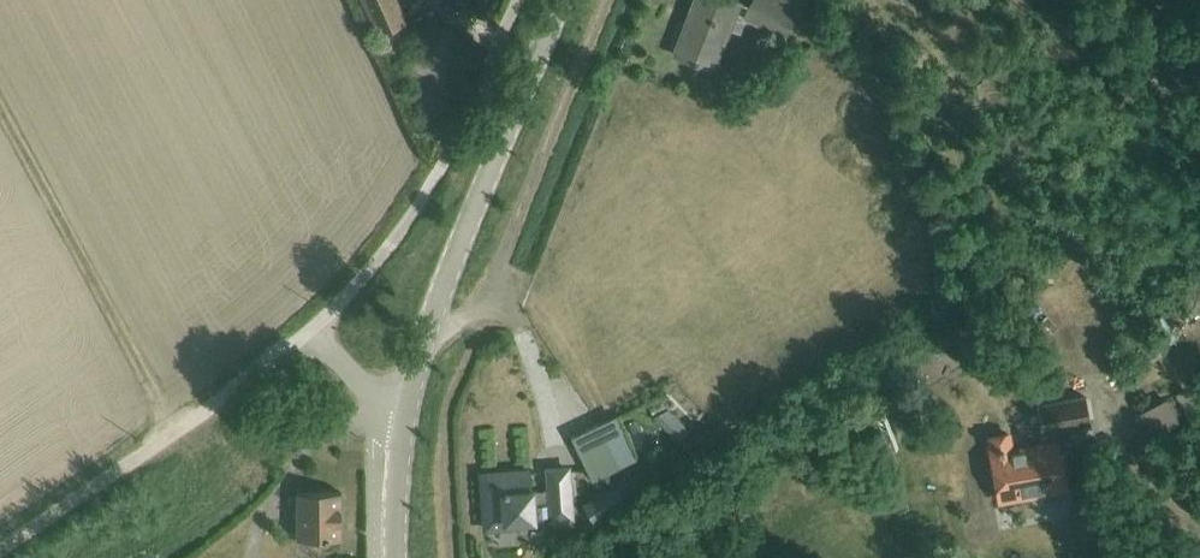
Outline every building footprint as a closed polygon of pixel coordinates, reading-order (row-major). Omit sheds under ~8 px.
[(381,35),(405,25),(394,0),(365,0),(381,35)] [(710,70),(737,0),(689,0),(679,25),(685,27),(674,55),(710,70)] [(810,0),(751,0),(744,16),(784,36),(797,9),(805,13),(810,0)] [(1176,392),(1190,416),(1199,410),(1199,407),(1188,385),(1176,392)] [(1155,433),(1186,419),(1174,392),(1142,406),(1155,433)] [(1084,393),(1037,402),(1044,441),(1010,447),(1007,432),(987,435),(998,499),(1065,487),(1054,439),(1052,429),(1089,422),(1084,393)] [(569,435),(583,463),(611,449),(597,421),(569,435)] [(550,501),(551,516),(570,514),(566,467),(547,468),(549,488),(531,490),(529,469),(481,473),(485,521),(533,517),(532,502),(550,501)] [(615,485),(583,504),(596,525),(628,505),(615,485)] [(297,539),(341,539),(341,492),(297,492),(297,539)]
